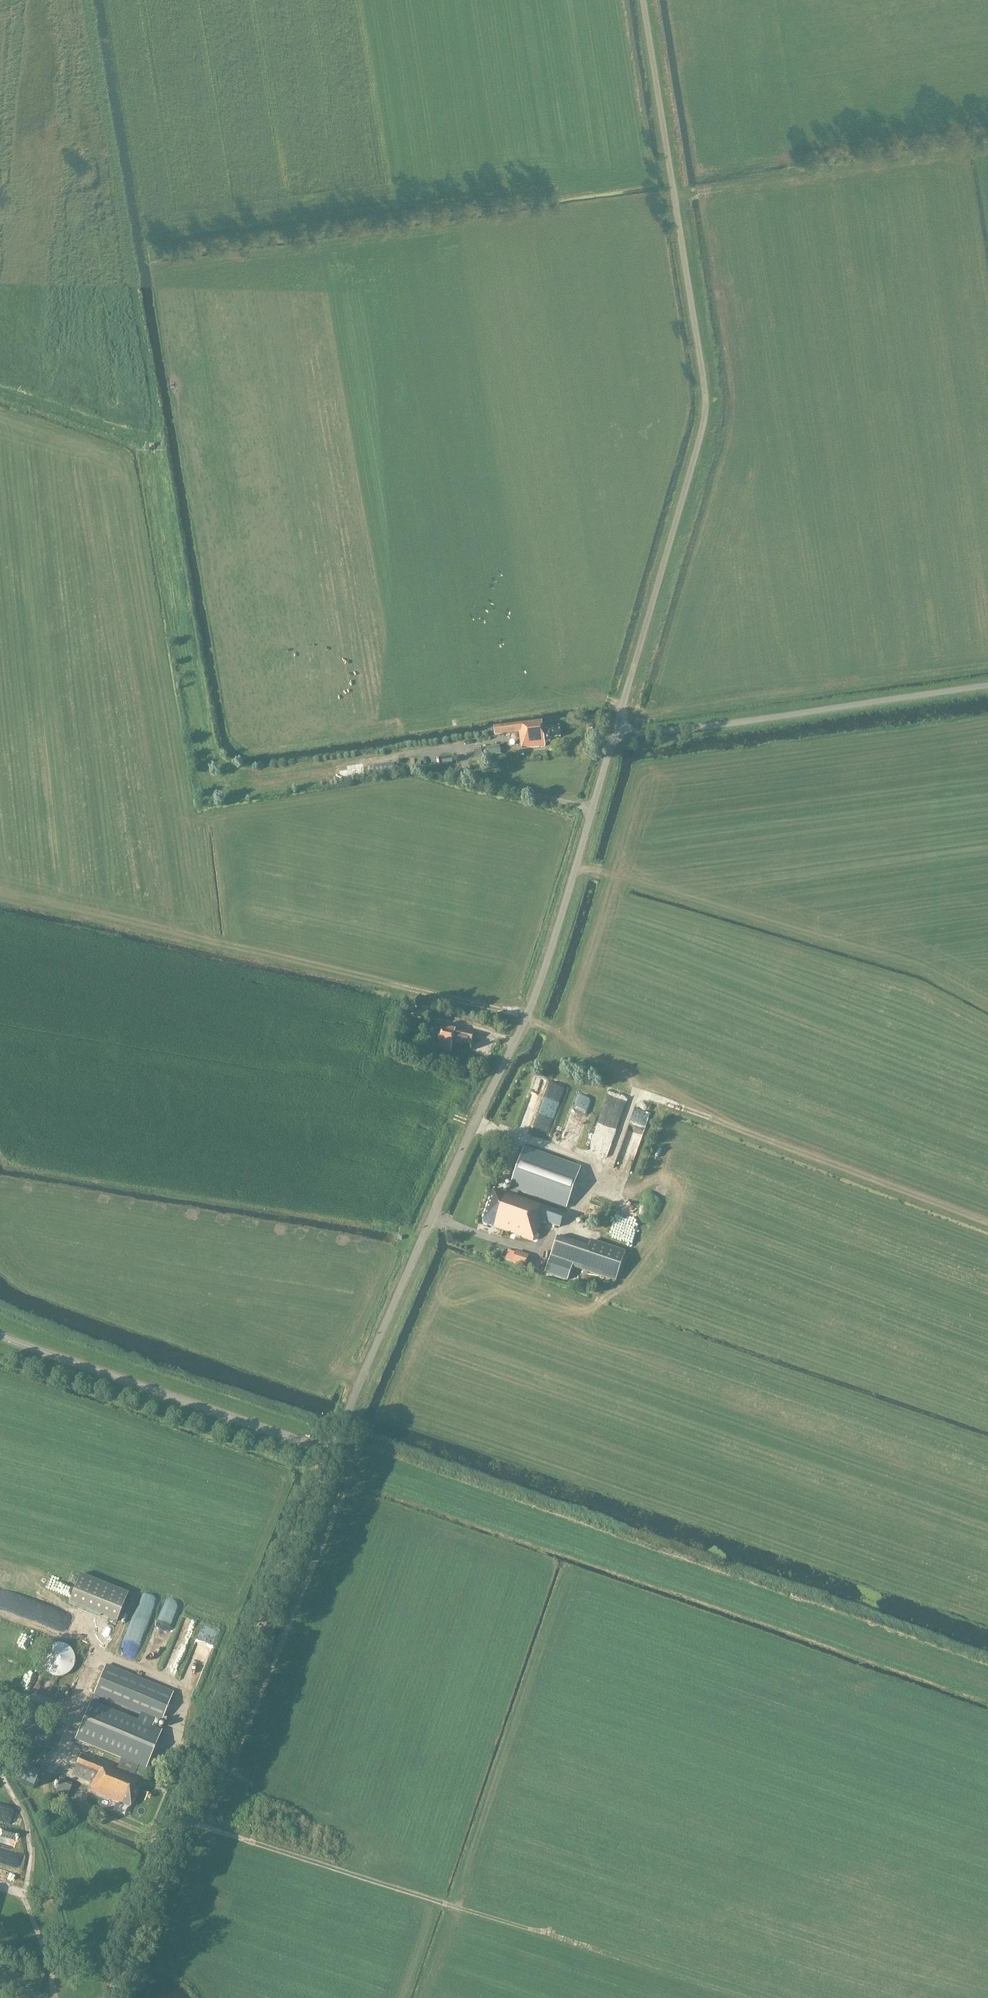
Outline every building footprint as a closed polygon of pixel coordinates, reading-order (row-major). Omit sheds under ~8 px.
[(542,729),(541,722),(494,729),(495,736),(519,733),(521,749),(545,746),(544,743),(550,742),(549,739),(560,737),(559,727),(542,729)] [(501,755),(500,746),(488,747),(489,756),(501,755)] [(474,1033),(469,1032),(443,1025),(437,1050),(450,1054),(453,1042),(461,1044),(462,1042),(471,1044),(474,1033)] [(474,1049),(485,1055),(489,1048),(477,1042),(474,1049)] [(549,1138),(562,1086),(548,1082),(535,1134),(549,1138)] [(615,1136),(627,1096),(608,1090),(596,1129),(593,1128),(585,1153),(606,1159),(613,1136),(615,1136)] [(577,1094),(563,1137),(578,1142),(591,1098),(577,1094)] [(625,1145),(636,1148),(646,1112),(631,1107),(619,1149),(624,1150),(625,1145)] [(580,1169),(524,1149),(510,1189),(507,1195),(494,1190),(482,1223),(533,1241),(536,1233),(537,1234),(542,1221),(559,1228),(564,1214),(517,1198),(519,1192),(566,1209),(580,1169)] [(621,1220),(620,1220),(618,1226),(625,1228),(627,1222),(632,1224),(634,1214),(623,1212),(621,1220)] [(556,1240),(553,1249),(545,1273),(567,1280),(572,1266),(616,1281),(625,1253),(591,1241),(588,1251),(556,1240)] [(516,1252),(512,1263),(525,1268),(528,1257),(516,1252)] [(128,1594),(80,1575),(69,1603),(116,1622),(128,1594)] [(162,1597),(147,1592),(126,1650),(140,1656),(162,1597)] [(30,1611),(33,1599),(13,1593),(9,1605),(30,1611)] [(170,1598),(150,1656),(164,1661),(184,1603),(170,1598)] [(184,1627),(193,1630),(196,1616),(188,1614),(184,1627)] [(204,1643),(211,1647),(222,1629),(210,1622),(204,1632),(209,1635),(204,1643)] [(59,1643),(58,1643),(54,1644),(50,1645),(49,1646),(46,1649),(43,1653),(41,1658),(41,1659),(42,1663),(42,1664),(43,1668),(45,1671),(46,1672),(48,1673),(50,1675),(53,1676),(55,1677),(56,1677),(59,1677),(60,1677),(63,1676),(65,1675),(68,1674),(69,1673),(73,1669),(75,1664),(75,1662),(75,1659),(74,1656),(74,1654),(73,1653),(72,1650),(71,1650),(69,1647),(68,1646),(67,1646),(64,1644),(61,1644),(59,1643)] [(19,1654),(21,1649),(10,1645),(8,1650),(19,1654)] [(160,1723),(172,1693),(106,1666),(93,1695),(75,1740),(138,1766),(134,1776),(107,1765),(110,1760),(94,1753),(91,1759),(81,1755),(72,1775),(93,1784),(90,1791),(130,1807),(142,1779),(161,1732),(96,1705),(99,1698),(160,1723)] [(19,1739),(47,1749),(53,1732),(25,1722),(19,1739)] [(40,1774),(25,1768),(20,1783),(34,1788),(40,1774)] [(72,1784),(61,1779),(55,1794),(66,1799),(72,1784)] [(13,1857),(16,1846),(0,1841),(0,1853),(13,1857)]
